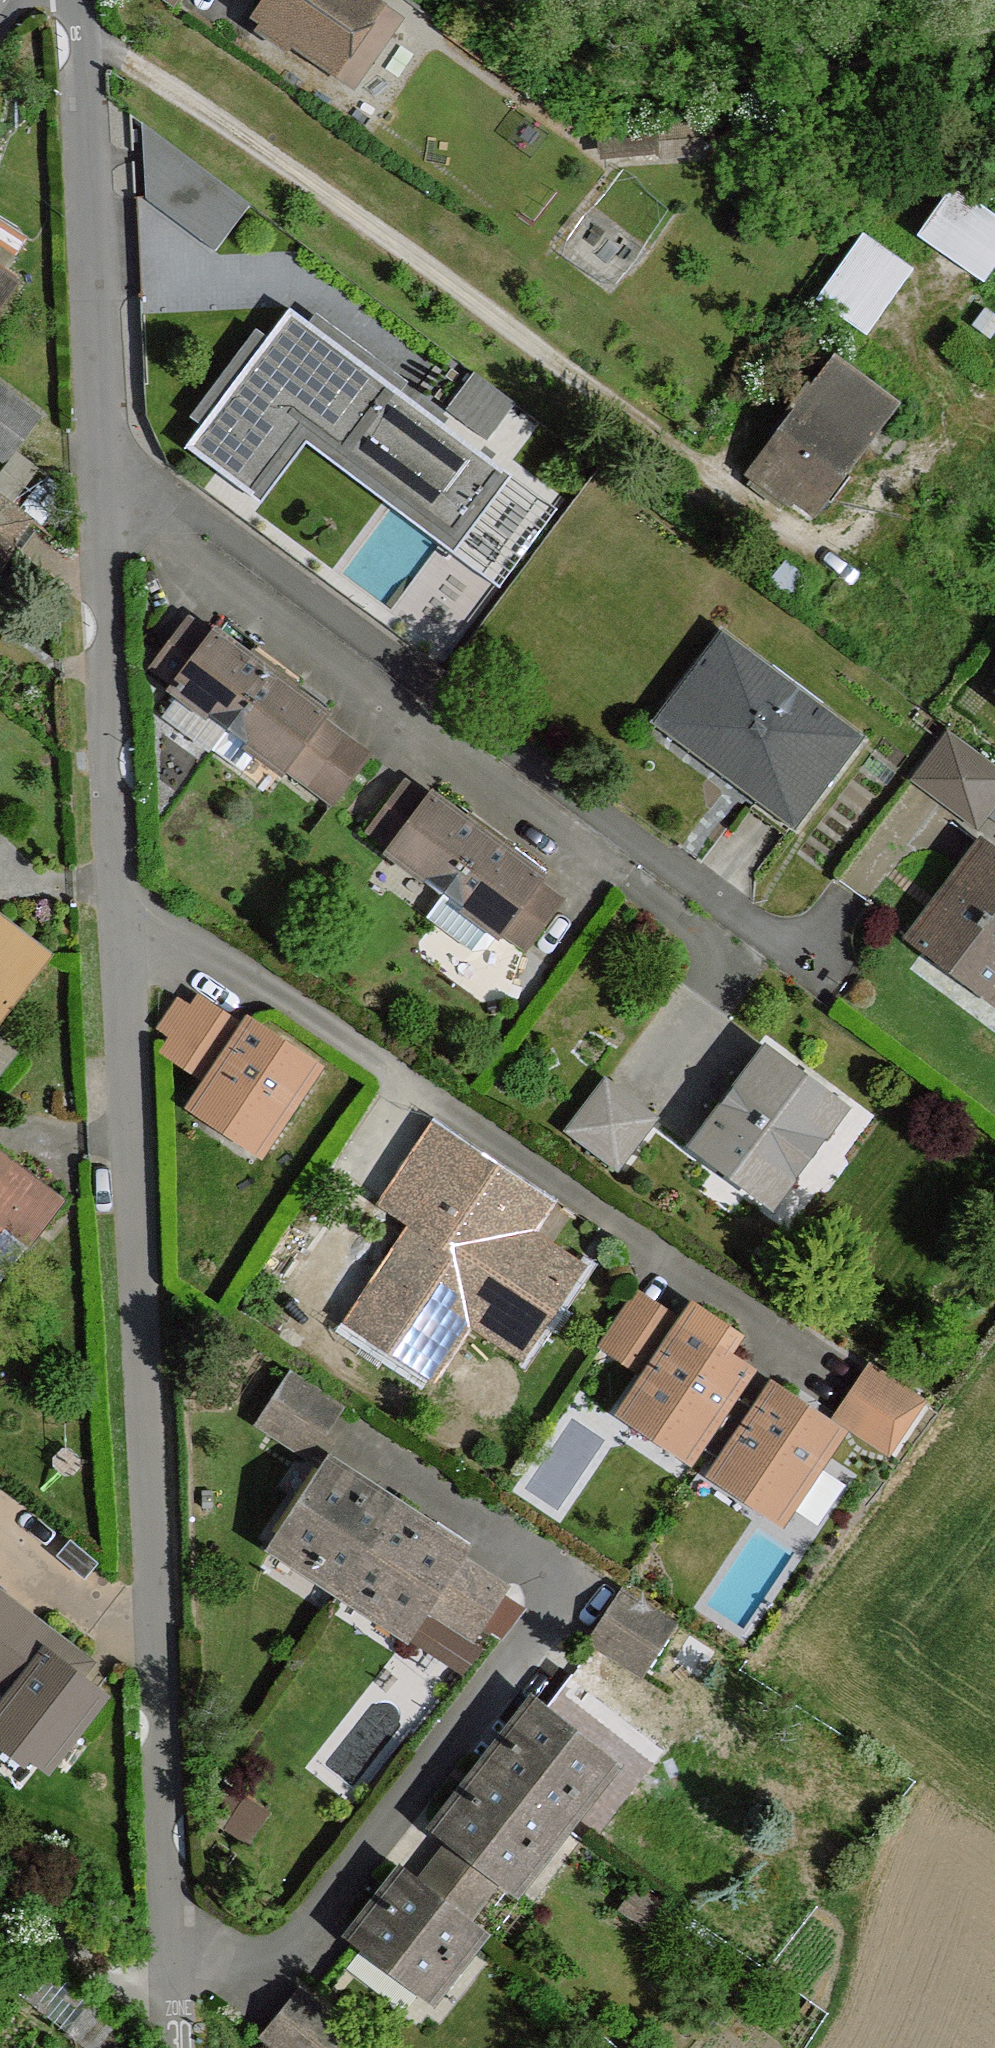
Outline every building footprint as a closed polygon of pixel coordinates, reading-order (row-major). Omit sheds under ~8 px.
[(260,22),(332,72),(379,5),(372,0),(275,0),(260,22)] [(657,146),(655,123),(601,129),(601,151),(657,146)] [(958,187),(922,240),(989,284),(994,276),(994,211),(958,187)] [(915,269),(864,235),(819,301),(870,335),(915,269)] [(12,288),(0,279),(0,306),(12,288)] [(289,305),(184,443),(267,507),(314,445),(457,553),(515,477),(289,305)] [(808,388),(778,430),(786,436),(838,472),(891,403),(839,365),(818,395),(808,388)] [(478,366),(452,407),(523,453),(549,411),(478,366)] [(0,389),(0,457),(6,461),(38,418),(0,389)] [(838,472),(786,436),(755,480),(782,499),(790,487),(814,505),(838,472)] [(35,522),(0,496),(0,569),(35,522)] [(177,688),(214,638),(190,620),(166,652),(153,670),(177,688)] [(175,690),(229,731),(270,676),(217,634),(214,638),(177,688),(175,690)] [(859,738),(723,636),(668,710),(768,786),(756,802),(792,828),(859,738)] [(324,715),(270,676),(229,731),(259,753),(283,771),(286,767),(321,718),(324,715)] [(347,737),(321,718),(286,767),(311,785),(347,737)] [(919,775),(988,819),(994,808),(994,753),(952,725),(919,775)] [(259,753),(229,731),(214,751),(244,773),(259,753)] [(394,851),(431,801),(407,783),(370,833),(394,851)] [(392,854),(446,894),(487,839),(433,797),(431,801),(394,851),(392,854)] [(540,878),(487,839),(446,894),(476,916),(499,934),(502,930),(538,881),(540,878)] [(919,945),(986,996),(994,983),(994,852),(984,844),(941,898),(949,904),(919,945)] [(564,900),(538,881),(502,930),(527,948),(564,900)] [(0,918),(0,1021),(50,956),(0,918)] [(212,1080),(244,1032),(197,1000),(189,1012),(173,1036),(164,1049),(212,1080)] [(173,1036),(189,1012),(177,1005),(161,1028),(173,1036)] [(252,1024),(244,1032),(212,1080),(194,1108),(230,1131),(238,1119),(271,1138),(317,1069),(252,1024)] [(846,1105),(771,1050),(695,1149),(771,1206),(846,1105)] [(655,1118),(607,1084),(570,1131),(619,1167),(655,1118)] [(404,1183),(435,1204),(456,1218),(488,1170),(436,1135),(404,1183)] [(0,1154),(0,1283),(62,1202),(0,1154)] [(543,1207),(488,1170),(456,1218),(435,1204),(422,1222),(357,1321),(433,1371),(488,1290),(537,1325),(574,1272),(523,1238),(543,1207)] [(651,1373),(682,1327),(634,1295),(603,1342),(651,1373)] [(749,1371),(682,1327),(651,1373),(624,1414),(659,1437),(667,1425),(699,1445),(731,1397),(749,1371)] [(921,1403),(871,1371),(841,1418),(890,1450),(921,1403)] [(343,1408),(294,1376),(261,1424),(311,1457),(343,1408)] [(834,1428),(774,1388),(757,1414),(725,1462),(716,1475),(750,1499),(759,1487),(791,1507),(840,1433),(834,1428)] [(757,1414),(731,1397),(699,1445),(712,1453),(725,1462),(757,1414)] [(348,1584),(392,1513),(326,1470),(280,1540),(348,1584)] [(460,1557),(392,1513),(348,1584),(414,1628),(428,1607),(460,1557)] [(507,1589),(460,1557),(428,1607),(474,1638),(507,1589)] [(35,1621),(0,1594),(0,1665),(35,1621)] [(674,1626),(624,1594),(592,1641),(643,1675),(674,1626)] [(35,1621),(0,1665),(0,1685),(15,1696),(0,1715),(0,1730),(48,1767),(102,1696),(50,1655),(61,1640),(35,1621)] [(542,1707),(495,1770),(561,1822),(608,1759),(542,1707)] [(561,1822),(495,1770),(444,1834),(454,1841),(501,1876),(511,1884),(561,1822)] [(501,1876),(454,1841),(420,1884),(467,1922),(501,1876)] [(411,1877),(362,1940),(427,1992),(476,1929),(467,1922),(420,1884),(411,1877)] [(44,1961),(18,1992),(89,2047),(129,2047),(139,2036),(44,1961)] [(302,1992),(266,2038),(278,2047),(333,2047),(348,2029),(314,2002),(302,1992)]
